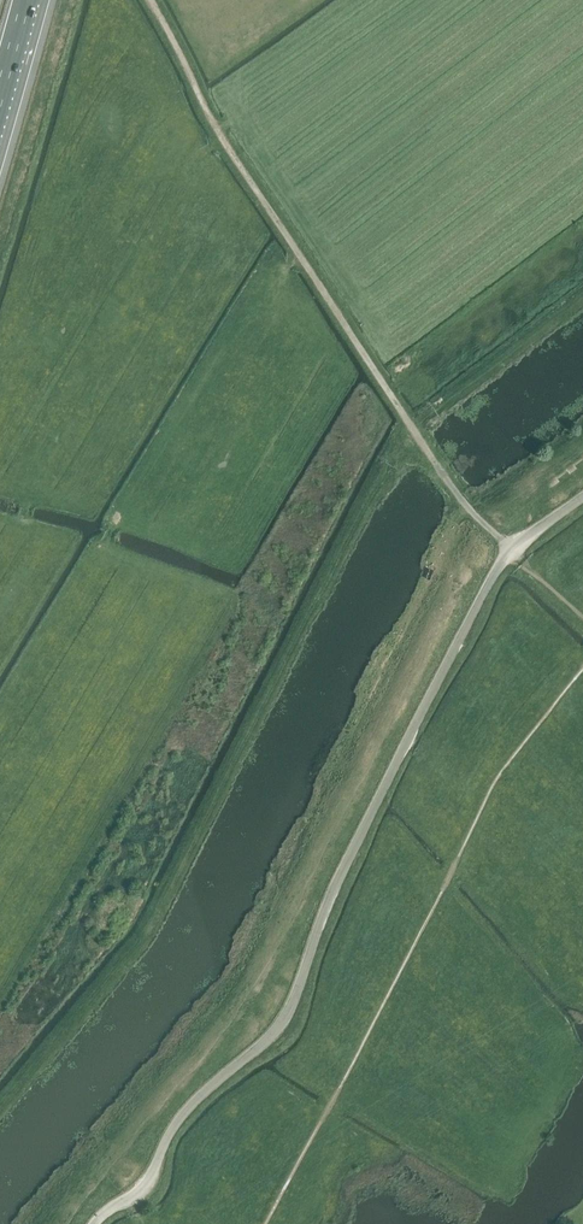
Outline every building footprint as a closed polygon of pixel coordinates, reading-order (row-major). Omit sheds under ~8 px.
[(554,475),(547,480),(554,489),(561,484),(559,481),(569,474),(571,476),(578,471),(576,468),(582,463),(582,460),(576,466),(574,463),(571,462),(564,467),(565,471),(567,473),(559,479),(557,477),(554,475)]
